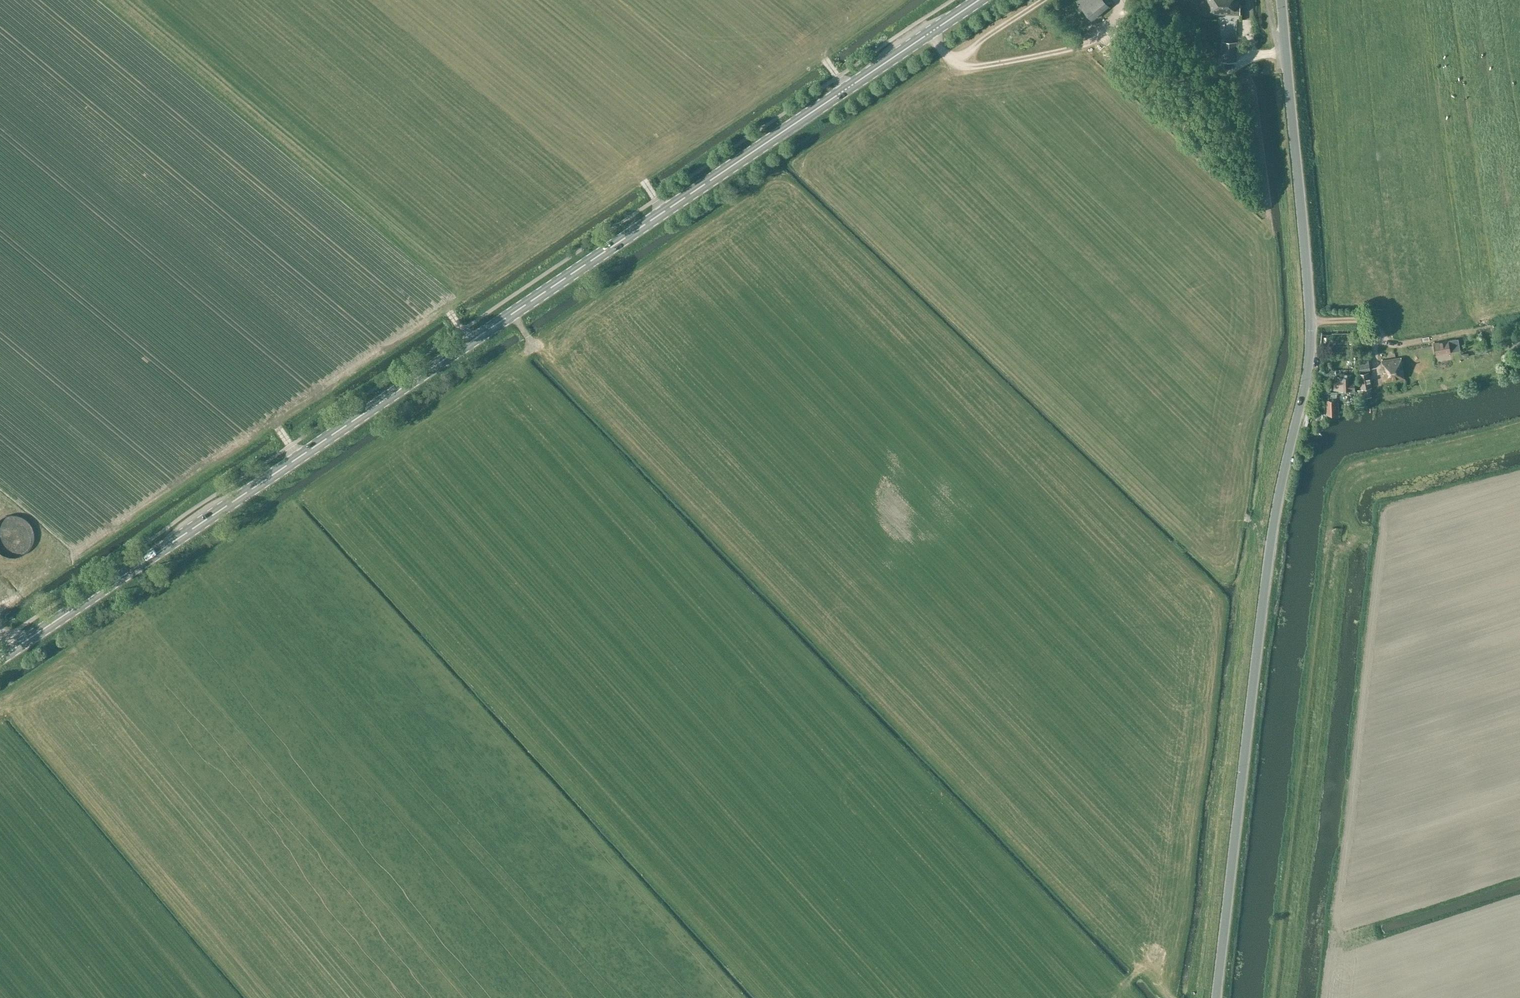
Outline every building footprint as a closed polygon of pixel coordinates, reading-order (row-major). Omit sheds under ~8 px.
[(1109,5),(1105,0),(1078,0),(1077,1),(1092,19),(1109,5)] [(1240,14),(1240,2),(1207,2),(1207,13),(1240,14)] [(1223,59),(1237,59),(1237,41),(1223,41),(1223,59)] [(1448,340),(1434,342),(1436,356),(1451,354),(1448,340)] [(1477,348),(1470,349),(1472,368),(1485,367),(1483,353),(1478,354),(1477,348)] [(1360,372),(1370,370),(1368,356),(1358,358),(1360,372)] [(1385,381),(1405,378),(1401,357),(1381,360),(1385,381)] [(1371,388),(1372,388),(1369,372),(1358,373),(1361,389),(1357,390),(1358,398),(1372,397),(1371,388)] [(441,381),(446,387),(455,381),(450,375),(441,381)] [(1355,390),(1355,380),(1351,380),(1351,376),(1333,376),(1334,390),(1355,390)] [(1337,399),(1327,400),(1327,415),(1337,415),(1337,399)] [(15,514),(11,514),(7,515),(4,516),(1,518),(0,519),(0,553),(2,555),(6,556),(9,557),(13,557),(16,557),(20,556),(23,554),(26,552),(29,550),(31,547),(31,546),(33,543),(34,540),(34,536),(34,533),(33,529),(32,526),(30,523),(27,520),(25,518),(22,516),(18,515),(15,514)]
